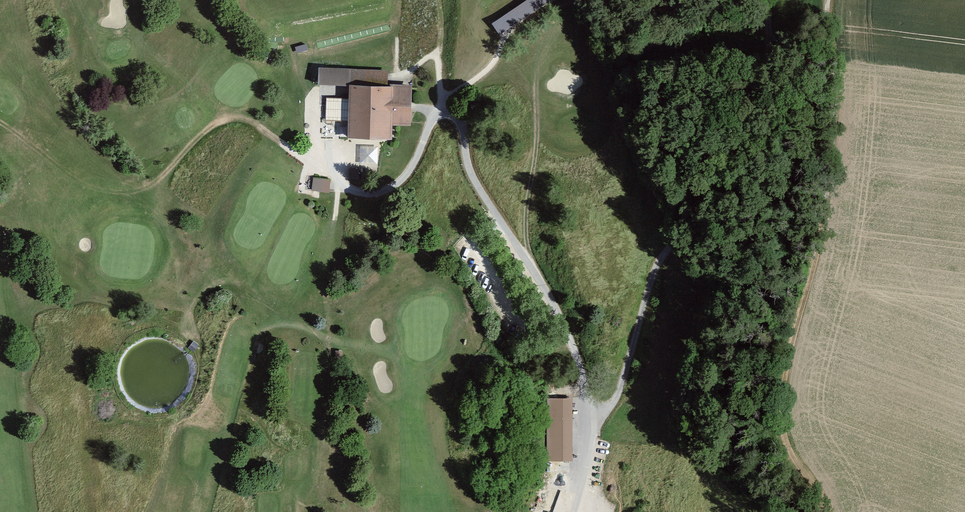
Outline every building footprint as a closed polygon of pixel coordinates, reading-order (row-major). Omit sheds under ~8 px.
[(507,13),(526,0),(516,0),(504,8),(507,13)] [(366,83),(367,68),(320,67),(320,82),(350,82),(366,83)] [(410,124),(412,84),(366,83),(350,82),(348,137),(390,138),(390,124),(410,124)] [(361,172),(361,162),(350,162),(350,172),(361,172)] [(330,180),(313,177),(311,190),(329,193),(330,180)] [(200,347),(193,342),(188,351),(194,355),(200,347)] [(571,392),(547,392),(547,454),(571,454),(571,392)]
